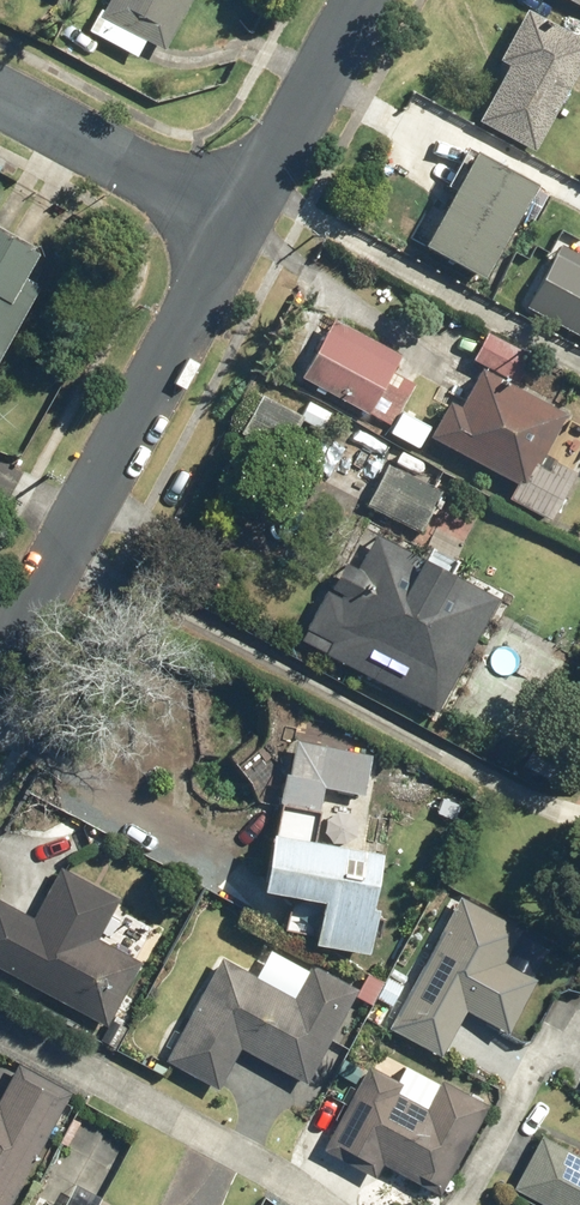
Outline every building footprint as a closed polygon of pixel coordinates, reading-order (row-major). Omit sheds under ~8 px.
[(104,11),(102,9),(90,32),(137,56),(146,40),(165,50),(192,0),(110,0),(104,11)] [(527,9),(500,60),(510,66),(480,120),(536,150),(579,69),(579,38),(527,9)] [(536,184),(476,151),(424,245),(485,278),(521,213),(534,221),(548,195),(534,187),(536,184)] [(0,232),(0,358),(39,287),(24,278),(38,253),(0,232)] [(579,334),(579,257),(560,244),(525,301),(579,334)] [(401,355),(334,320),(303,378),(392,426),(415,384),(392,372),(401,355)] [(567,414),(481,368),(460,407),(449,402),(430,437),(517,484),(510,497),(552,520),(577,472),(545,455),(567,414)] [(442,491),(389,464),(368,506),(421,533),(442,491)] [(498,599),(375,535),(358,568),(342,560),(301,639),(326,653),(326,654),(438,712),(498,599)] [(372,755),(296,741),(290,775),(286,774),(280,804),(319,812),(324,788),(365,795),(372,755)] [(381,854),(273,834),(262,891),(322,901),(314,944),(367,954),(375,909),(371,908),(381,854)] [(0,901),(0,969),(108,1026),(142,962),(98,939),(120,899),(61,868),(34,919),(0,901)] [(522,930),(461,898),(391,1030),(442,1057),(466,1011),(508,1033),(537,980),(505,964),(522,930)] [(294,996),(223,957),(166,1062),(219,1090),(242,1049),(307,1084),(358,990),(311,965),(294,996)] [(72,1092),(20,1064),(0,1100),(0,1204),(11,1204),(72,1092)] [(402,1084),(368,1066),(324,1150),(376,1178),(383,1165),(441,1195),(489,1106),(442,1081),(428,1108),(398,1092),(402,1084)] [(514,1189),(544,1204),(579,1204),(579,1156),(542,1136),(514,1189)] [(60,1204),(121,1204),(74,1179),(60,1204)]
